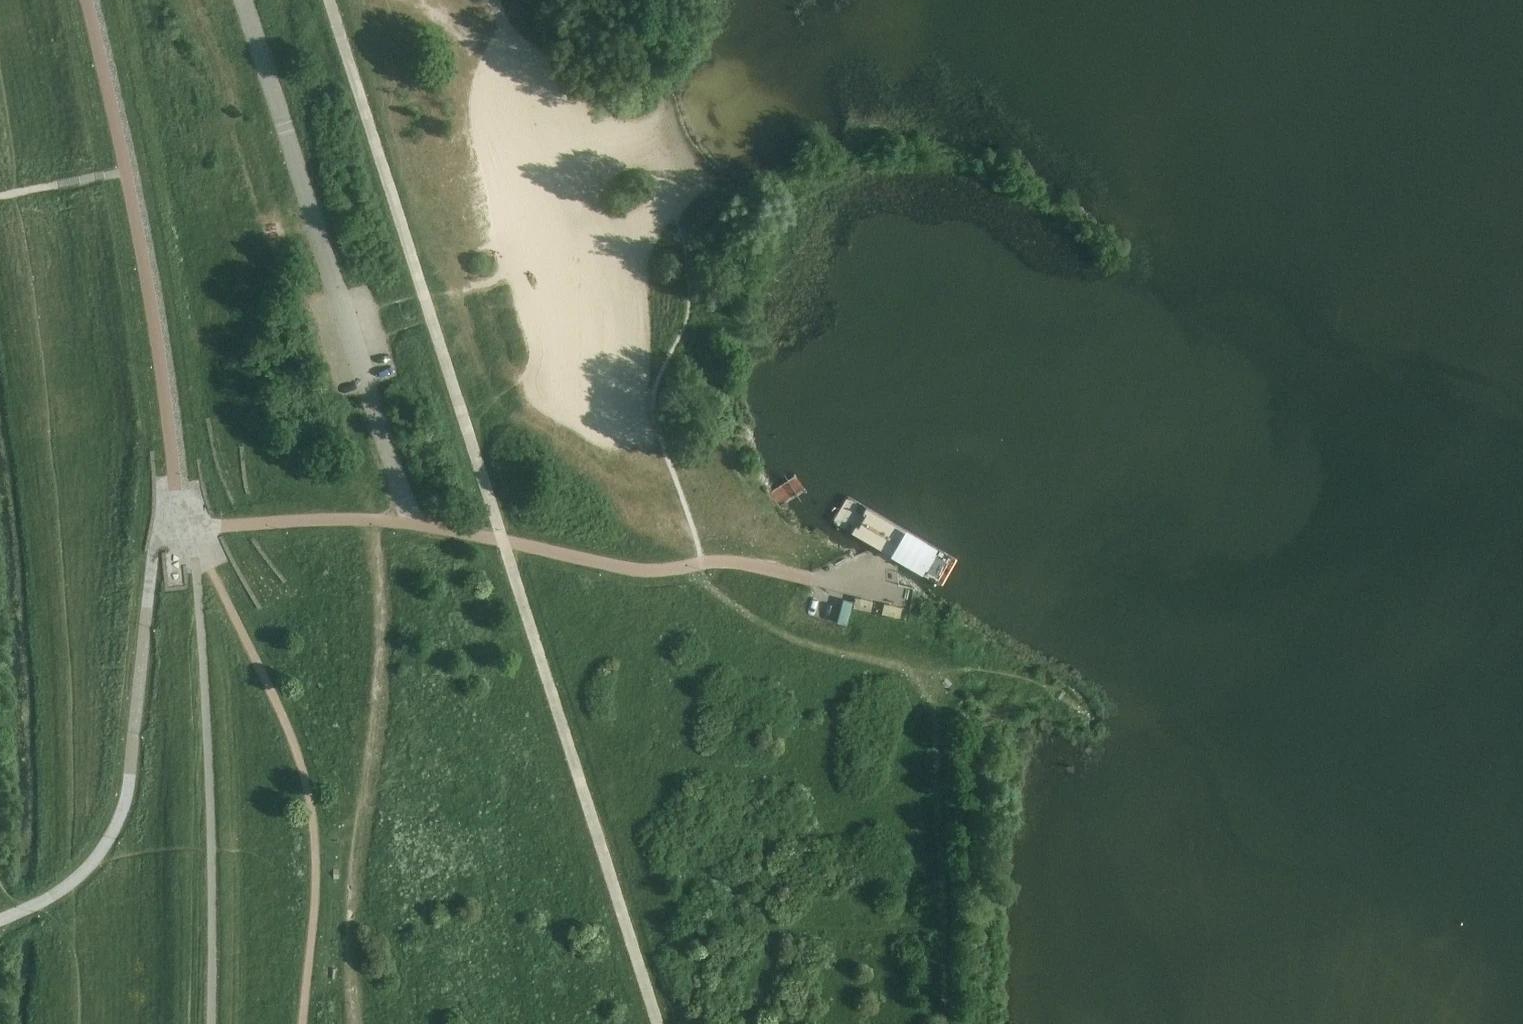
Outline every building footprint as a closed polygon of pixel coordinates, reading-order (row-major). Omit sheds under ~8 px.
[(843,621),(849,599),(838,596),(832,619),(843,621)]
